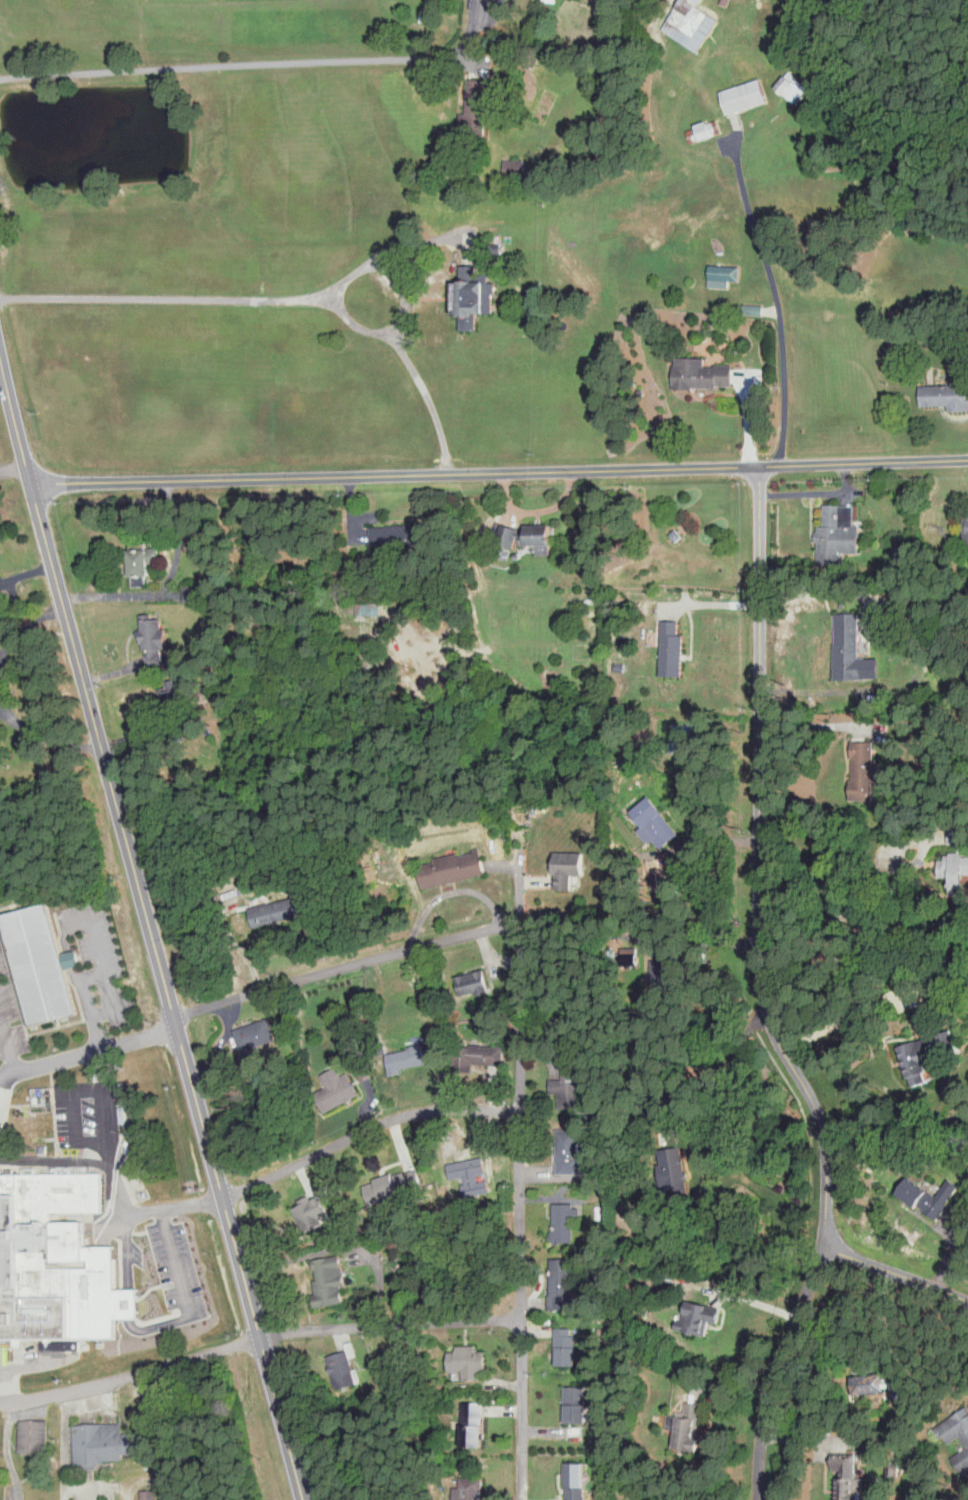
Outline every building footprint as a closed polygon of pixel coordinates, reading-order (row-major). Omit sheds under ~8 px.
[(697,52),(716,19),(696,7),(700,0),(680,0),(661,31),(697,52)] [(484,137),(490,81),(466,79),(460,134),(484,137)] [(766,103),(760,81),(719,91),(725,114),(766,103)] [(691,143),(717,133),(712,121),(691,129),(693,133),(688,135),(691,143)] [(522,175),(521,161),(503,161),(503,175),(522,175)] [(494,280),(477,279),(477,266),(459,265),(459,282),(451,281),(451,316),(459,316),(459,330),(475,330),(475,313),(493,314),(494,280)] [(708,280),(740,280),(740,266),(708,266),(708,280)] [(762,315),(762,306),(743,306),(743,315),(762,315)] [(673,389),(731,388),(731,365),(705,365),(705,358),(673,358),(673,389)] [(948,411),(967,411),(967,385),(919,386),(919,406),(948,406),(948,411)] [(822,526),(822,505),(852,505),(852,526),(822,526)] [(525,534),(521,533),(522,530),(504,523),(497,541),(516,548),(519,538),(525,539),(525,534)] [(373,527),(433,526),(433,545),(373,546),(373,527)] [(556,546),(525,546),(525,534),(531,534),(531,526),(556,526),(556,546)] [(815,526),(815,531),(811,531),(811,542),(816,542),(816,565),(839,565),(839,552),(855,552),(856,526),(815,526)] [(672,530),(678,536),(672,541),(666,535),(672,530)] [(133,551),(149,551),(149,549),(161,548),(162,563),(153,564),(154,577),(134,578),(133,551)] [(907,564),(906,548),(896,549),(897,564),(907,564)] [(379,616),(379,603),(356,603),(356,616),(379,616)] [(831,614),(856,614),(856,660),(861,660),(861,680),(831,680),(831,614)] [(143,615),(152,615),(153,621),(164,620),(165,629),(169,628),(171,649),(146,651),(143,615)] [(686,677),(686,636),(665,636),(664,677),(686,677)] [(179,679),(190,732),(173,735),(162,683),(179,679)] [(848,743),(871,743),(870,801),(847,801),(848,743)] [(649,795),(680,834),(661,850),(650,836),(636,847),(628,837),(641,827),(628,812),(649,795)] [(945,831),(960,831),(960,845),(945,845),(945,831)] [(482,875),(420,888),(414,861),(477,848),(482,875)] [(947,853),(947,857),(943,857),(943,863),(936,863),(937,877),(945,876),(945,897),(958,897),(957,877),(967,876),(967,852),(947,853)] [(558,855),(588,854),(590,891),(559,892),(558,855)] [(79,1003),(33,1016),(3,906),(49,893),(63,944),(78,940),(82,956),(68,960),(79,1003)] [(251,907),(299,895),(304,915),(256,927),(251,907)] [(460,977),(487,970),(492,993),(481,995),(480,990),(464,994),(460,977)] [(270,1017),(278,1037),(245,1050),(237,1030),(270,1017)] [(902,1050),(954,1035),(958,1050),(940,1055),(942,1063),(926,1067),(932,1086),(914,1091),(902,1050)] [(425,1044),(429,1062),(403,1068),(404,1072),(392,1075),(388,1054),(415,1049),(414,1046),(425,1044)] [(508,1046),(507,1065),(473,1063),(474,1045),(508,1046)] [(582,1108),(582,1065),(567,1066),(567,1079),(552,1079),(552,1093),(561,1093),(562,1108),(582,1108)] [(323,1075),(339,1067),(343,1075),(350,1071),(361,1092),(326,1111),(316,1094),(329,1087),(323,1075)] [(12,1117),(53,1113),(55,1136),(15,1140),(12,1117)] [(560,1129),(582,1129),(582,1153),(587,1153),(587,1148),(598,1148),(598,1170),(586,1170),(586,1173),(559,1173),(560,1129)] [(663,1150),(685,1147),(692,1190),(669,1194),(663,1150)] [(452,1164),(483,1156),(487,1171),(456,1180),(452,1164)] [(366,1185),(420,1166),(428,1186),(373,1205),(366,1185)] [(53,1221),(53,1212),(104,1212),(104,1173),(37,1174),(37,1224),(46,1223),(46,1221),(53,1221)] [(901,1177),(931,1194),(921,1211),(891,1193),(901,1177)] [(23,1286),(0,1286),(0,1251),(0,1195),(23,1194),(23,1228),(28,1227),(28,1224),(37,1224),(46,1223),(46,1221),(53,1221),(53,1225),(57,1225),(57,1250),(29,1251),(29,1240),(22,1240),(23,1264),(23,1286)] [(308,1232),(296,1208),(303,1205),(301,1201),(312,1195),(314,1199),(323,1195),(331,1213),(324,1217),(327,1223),(308,1232)] [(556,1203),(577,1203),(577,1208),(584,1208),(584,1215),(576,1215),(576,1241),(564,1241),(562,1245),(550,1238),(556,1228),(556,1203)] [(57,1225),(56,1222),(89,1221),(90,1247),(90,1261),(57,1262),(57,1250),(57,1225)] [(22,1240),(29,1240),(29,1251),(57,1250),(57,1262),(90,1261),(93,1261),(93,1268),(49,1268),(49,1263),(23,1264),(22,1240)] [(90,1247),(117,1246),(118,1289),(119,1319),(119,1337),(76,1338),(76,1296),(23,1297),(23,1286),(23,1264),(49,1263),(49,1268),(93,1268),(93,1261),(90,1261),(90,1247)] [(316,1261),(342,1255),(349,1284),(344,1285),(347,1301),(319,1307),(316,1295),(319,1294),(316,1281),(320,1280),(316,1261)] [(553,1296),(553,1258),(575,1258),(575,1296),(553,1296)] [(23,1297),(23,1286),(0,1286),(0,1297),(23,1297)] [(118,1289),(142,1289),(142,1318),(119,1319),(118,1289)] [(76,1338),(76,1296),(0,1297),(0,1340),(76,1338)] [(568,1296),(568,1310),(550,1310),(550,1296),(553,1296),(568,1296)] [(689,1299),(716,1305),(715,1311),(724,1313),(722,1322),(715,1321),(711,1337),(677,1329),(680,1319),(684,1320),(689,1299)] [(581,1366),(579,1327),(557,1328),(559,1367),(581,1366)] [(459,1345),(480,1344),(480,1352),(486,1351),(487,1370),(478,1371),(479,1379),(467,1379),(467,1369),(452,1370),(451,1352),(459,1351),(459,1345)] [(361,1384),(340,1390),(329,1356),(350,1349),(361,1384)] [(847,1378),(877,1374),(880,1391),(849,1395),(847,1378)] [(567,1387),(567,1406),(588,1405),(588,1387),(567,1387)] [(601,1404),(601,1391),(608,1391),(609,1404),(601,1404)] [(677,1447),(680,1430),(668,1428),(670,1414),(680,1415),(681,1410),(687,1412),(689,1401),(705,1404),(699,1444),(687,1442),(686,1448),(677,1447)] [(487,1447),(487,1403),(466,1403),(466,1448),(487,1447)] [(570,1405),(588,1405),(591,1405),(591,1424),(570,1424),(570,1405)] [(967,1467),(967,1405),(932,1428),(944,1446),(957,1437),(965,1449),(950,1459),(959,1473),(967,1467)] [(20,1420),(49,1420),(49,1451),(20,1451),(20,1420)] [(73,1426),(122,1424),(122,1435),(138,1434),(139,1452),(126,1453),(126,1461),(99,1462),(99,1469),(76,1470),(73,1426)] [(859,1478),(858,1499),(833,1499),(833,1479),(839,1479),(839,1469),(829,1469),(830,1454),(853,1454),(853,1478),(859,1478)] [(566,1463),(589,1462),(590,1488),(567,1489),(566,1463)] [(484,1489),(483,1499),(456,1499),(457,1488),(462,1488),(463,1477),(487,1478),(486,1489),(484,1489)] [(587,1488),(589,1499),(571,1499),(570,1489),(587,1488)] [(158,1490),(159,1499),(143,1499),(142,1491),(158,1490)]
